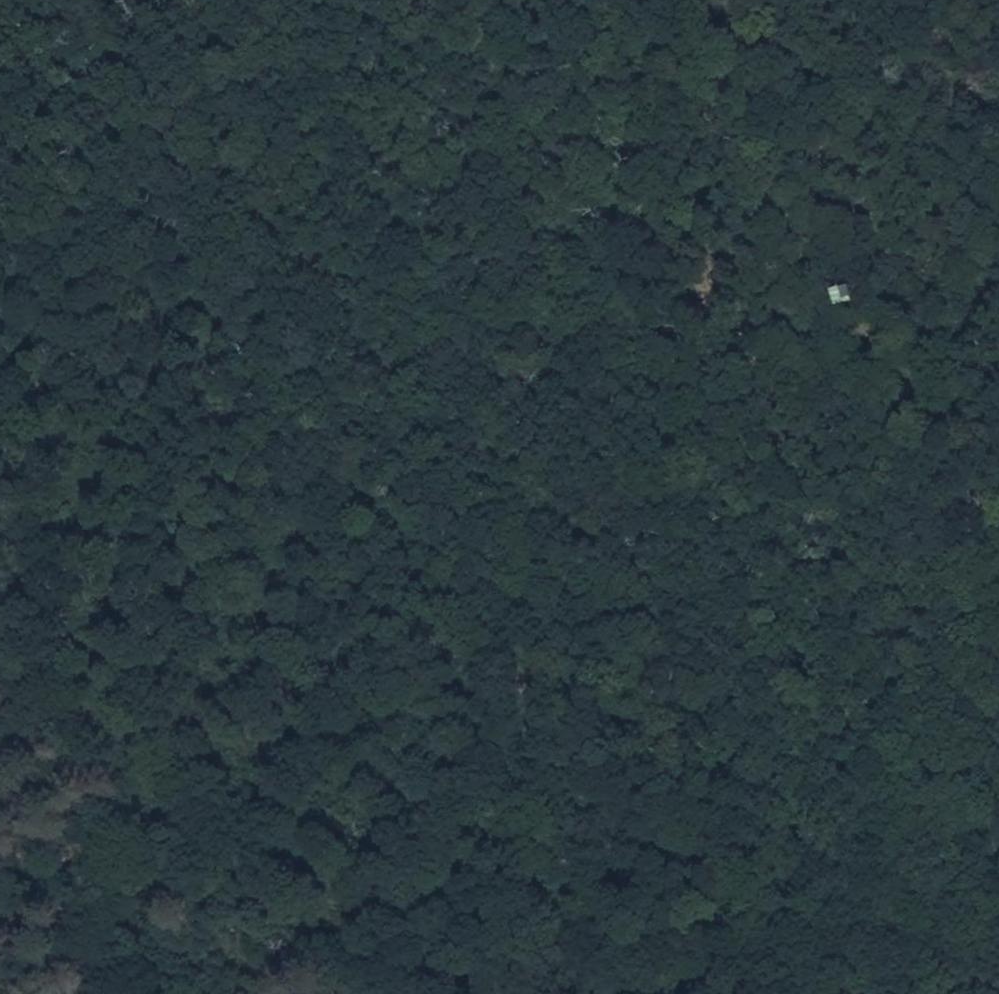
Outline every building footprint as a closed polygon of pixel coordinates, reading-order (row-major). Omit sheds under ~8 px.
[(837,279),(841,295),(859,289),(855,274),(837,279)]
